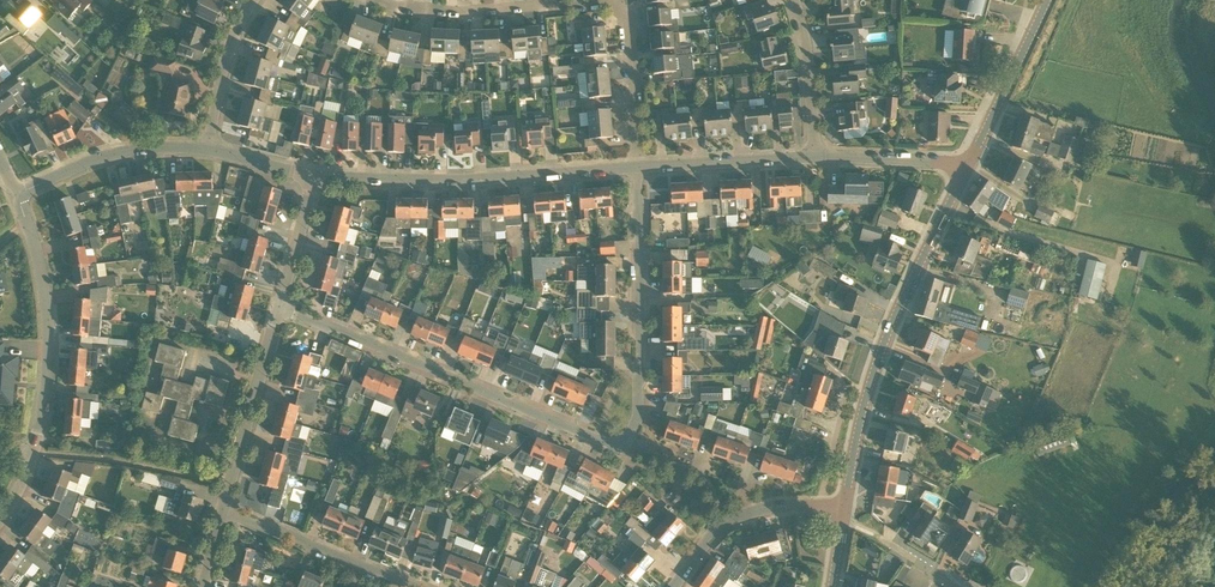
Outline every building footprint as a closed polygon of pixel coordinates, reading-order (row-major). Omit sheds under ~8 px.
[(26,0),(20,0),(16,4),(12,1),(6,7),(10,11),(10,12),(11,13),(5,19),(24,36),(30,29),(26,25),(32,19),(36,22),(42,15),(33,6),(33,5),(29,1),(28,2),(26,0)] [(91,0),(52,0),(56,4),(54,6),(65,17),(70,11),(73,14),(79,8),(83,12),(93,2),(91,0)] [(224,6),(223,5),(225,0),(191,0),(202,5),(197,16),(215,25),(224,6)] [(289,19),(302,27),(304,28),(315,13),(308,8),(298,0),(286,0),(282,5),(293,13),(289,19)] [(676,0),(647,0),(647,4),(660,3),(661,10),(648,12),(677,10),(676,0)] [(851,23),(850,16),(855,15),(853,0),(833,0),(834,11),(827,11),(828,25),(851,23)] [(954,1),(956,2),(960,9),(960,11),(968,13),(966,17),(975,19),(976,15),(980,16),(984,0),(955,0),(954,1)] [(769,9),(767,1),(766,1),(744,8),(748,20),(753,18),(758,33),(770,29),(769,27),(779,24),(774,7),(769,9)] [(671,20),(670,10),(677,10),(648,12),(650,28),(662,26),(663,34),(650,35),(679,33),(678,19),(671,20)] [(60,34),(67,27),(55,15),(48,23),(60,34)] [(363,42),(370,21),(358,17),(353,29),(346,26),(341,40),(348,43),(350,38),(363,42)] [(285,26),(269,18),(263,30),(292,44),(298,33),(302,27),(289,19),(285,26)] [(862,27),(875,26),(875,18),(862,19),(862,27)] [(381,56),(386,41),(378,39),(383,26),(370,21),(363,42),(375,47),(373,53),(381,56)] [(578,44),(584,44),(606,42),(605,28),(591,30),(591,22),(576,24),(576,31),(578,44)] [(201,43),(205,31),(190,26),(186,37),(185,37),(178,54),(200,63),(207,45),(201,43)] [(9,39),(6,36),(9,33),(8,32),(10,30),(7,27),(0,32),(0,43),(9,39)] [(540,40),(539,27),(525,29),(528,51),(529,61),(542,60),(542,55),(549,55),(547,40),(540,40)] [(507,59),(515,58),(514,52),(528,51),(525,29),(512,30),(513,43),(506,44),(507,59)] [(860,50),(858,29),(835,31),(835,38),(830,39),(831,48),(832,48),(834,61),(855,59),(854,51),(860,50)] [(267,55),(281,60),(284,61),(292,44),(263,30),(257,42),(269,48),(267,55)] [(403,55),(407,33),(394,30),(391,43),(386,41),(381,56),(388,58),(390,52),(403,55)] [(445,53),(446,31),(433,30),(432,50),(425,50),(423,65),(431,65),(431,53),(445,53)] [(466,60),(466,45),(459,45),(460,31),(446,31),(445,53),(459,54),(458,60),(466,60)] [(486,53),(485,31),(472,32),(472,45),(466,45),(466,60),(473,60),(473,54),(486,53)] [(499,44),(499,31),(485,31),(486,53),(500,53),(500,59),(507,59),(506,44),(499,44)] [(975,61),(976,47),(973,47),(974,32),(955,31),(955,32),(945,31),(944,57),(953,58),(953,59),(975,61)] [(423,65),(425,50),(418,49),(421,36),(407,33),(403,55),(416,58),(415,64),(423,65)] [(681,56),(681,52),(680,43),(674,43),(673,34),(679,33),(650,35),(652,51),(665,50),(665,57),(653,58),(653,59),(681,56)] [(778,50),(775,37),(759,41),(762,53),(760,54),(763,68),(788,62),(785,48),(778,50)] [(722,56),(738,50),(734,41),(719,47),(722,56)] [(337,47),(326,42),(321,52),(332,57),(337,47)] [(580,65),(595,63),(594,56),(607,55),(606,42),(584,44),(585,57),(579,58),(580,65)] [(43,55),(39,51),(32,58),(37,62),(43,55)] [(281,60),(267,55),(265,62),(252,58),(248,71),(270,77),(273,64),(279,66),(281,60)] [(684,80),(682,66),(681,56),(653,59),(654,74),(667,73),(668,81),(684,80)] [(173,73),(175,63),(153,59),(151,69),(173,73)] [(609,69),(596,71),(595,63),(580,65),(573,65),(560,67),(561,75),(586,73),(588,85),(610,83),(609,69)] [(835,94),(859,92),(858,80),(866,79),(865,64),(849,65),(850,74),(833,75),(835,94)] [(319,67),(317,72),(326,75),(328,70),(319,67)] [(561,75),(560,67),(552,67),(553,76),(561,75)] [(335,69),(332,76),(339,79),(341,71),(335,69)] [(960,103),(961,90),(958,90),(958,77),(950,76),(950,72),(928,70),(928,87),(936,87),(935,102),(960,103)] [(275,100),(277,93),(266,90),(270,77),(248,71),(245,84),(262,89),(260,96),(275,100)] [(787,71),(774,72),(775,80),(788,79),(787,71)] [(310,73),(307,83),(325,87),(327,77),(310,73)] [(737,77),(737,87),(747,87),(747,76),(737,77)] [(79,97),(85,90),(70,77),(64,85),(79,97)] [(16,104),(17,103),(13,99),(25,90),(16,78),(0,90),(0,116),(16,104)] [(187,107),(192,84),(171,79),(169,88),(171,89),(166,113),(184,117),(186,107),(187,107)] [(610,83),(588,85),(589,98),(576,99),(571,100),(572,107),(581,106),(596,105),(596,98),(611,96),(610,83)] [(521,100),(525,100),(529,91),(520,92),(521,100)] [(99,93),(95,102),(103,109),(108,102),(107,97),(99,93)] [(780,132),(789,131),(789,129),(794,128),(790,94),(777,95),(777,100),(778,105),(779,116),(780,132)] [(273,107),(275,100),(260,96),(258,103),(245,99),(242,112),(264,118),(267,105),(273,107)] [(897,120),(898,99),(887,98),(885,119),(897,120)] [(757,106),(757,100),(736,102),(737,104),(738,120),(745,119),(746,133),(751,132),(751,134),(760,134),(757,106)] [(778,105),(777,100),(773,100),(764,101),(765,105),(757,106),(760,134),(769,133),(769,131),(773,130),(772,116),(779,116),(778,105)] [(85,123),(92,115),(75,101),(68,109),(85,123)] [(322,120),(325,103),(317,102),(316,108),(301,106),(294,143),(309,146),(312,134),(318,135),(322,120)] [(730,110),(717,111),(720,138),(728,137),(728,135),(733,134),(732,120),(738,120),(737,104),(736,102),(736,104),(729,105),(730,110)] [(838,131),(860,129),(859,121),(867,120),(866,102),(850,104),(851,113),(837,115),(838,131)] [(597,112),(596,105),(581,106),(582,114),(588,113),(589,126),(612,124),(610,110),(597,112)] [(96,116),(102,110),(97,106),(91,112),(96,116)] [(689,109),(687,107),(678,108),(676,110),(677,115),(679,142),(689,140),(689,138),(694,138),(692,124),(698,124),(696,108),(689,109)] [(709,107),(696,108),(698,124),(705,123),(706,137),(711,136),(711,138),(720,138),(717,111),(709,112),(709,107)] [(669,116),(669,111),(656,112),(657,128),(664,127),(666,141),(670,140),(670,142),(679,142),(677,115),(669,116)] [(272,121),(264,118),(242,112),(238,125),(251,129),(249,136),(264,140),(266,133),(269,134),(272,121)] [(949,122),(950,114),(924,113),(922,141),(947,142),(948,122),(949,122)] [(61,125),(56,115),(46,119),(51,130),(58,146),(76,138),(69,122),(61,125)] [(367,124),(367,116),(359,116),(359,123),(344,123),(344,125),(343,140),(343,151),(359,152),(359,139),(366,139),(367,124)] [(1051,143),(1056,127),(1023,116),(1017,131),(1034,137),(1051,143)] [(529,149),(545,148),(544,139),(552,138),(550,117),(534,118),(535,125),(527,126),(529,149)] [(343,140),(344,125),(337,123),(322,120),(318,135),(316,147),(331,151),(334,138),(343,140)] [(493,151),(509,150),(508,141),(516,141),(514,120),(498,121),(499,128),(491,128),(493,151)] [(55,151),(43,124),(20,135),(25,145),(24,145),(27,152),(30,150),(33,156),(47,150),(49,154),(55,151)] [(389,140),(389,125),(383,124),(367,124),(366,139),(366,152),(382,152),(382,140),(389,140)] [(412,141),(413,125),(405,125),(389,124),(389,125),(389,140),(389,152),(404,153),(405,140),(412,141)] [(456,154),(473,153),(473,145),(480,145),(479,124),(463,125),(463,132),(455,132),(456,154)] [(585,147),(600,146),(600,139),(613,137),(612,124),(589,126),(591,139),(585,140),(585,147)] [(443,147),(444,126),(428,125),(428,132),(420,132),(419,153),(436,154),(436,147),(443,147)] [(1043,157),(1046,148),(1032,144),(1034,137),(1017,131),(1012,147),(1029,153),(1043,157)] [(1084,153),(1087,142),(1065,134),(1061,146),(1076,151),(1076,150),(1077,151),(1084,153)] [(1076,151),(1061,146),(1058,157),(1074,162),(1077,151),(1076,150),(1076,151)] [(1029,192),(1034,183),(1025,179),(1031,166),(1015,158),(1004,181),(1020,189),(1021,188),(1029,192)] [(213,191),(213,173),(195,174),(195,191),(194,191),(195,206),(208,206),(208,219),(216,218),(218,209),(223,190),(213,191)] [(195,206),(194,191),(195,191),(195,174),(177,174),(177,192),(178,191),(178,201),(166,201),(167,211),(168,213),(169,220),(170,220),(179,220),(178,206),(195,206)] [(157,214),(159,214),(167,211),(166,201),(165,196),(166,195),(164,178),(155,180),(154,175),(136,178),(141,200),(154,198),(157,214)] [(277,209),(282,192),(265,188),(267,181),(250,176),(244,199),(277,209)] [(867,204),(868,176),(846,176),(846,188),(829,187),(828,203),(867,204)] [(1002,210),(1011,198),(981,177),(963,203),(978,214),(987,200),(1002,210)] [(141,200),(136,178),(119,182),(122,197),(130,195),(132,202),(141,200)] [(787,207),(796,207),(802,207),(801,178),(785,179),(787,207)] [(787,207),(785,179),(770,180),(771,208),(778,208),(777,198),(786,198),(787,207)] [(736,182),(737,200),(746,199),(747,210),(753,209),(752,181),(736,182)] [(716,217),(722,216),(738,216),(737,208),(738,208),(737,200),(736,182),(720,182),(721,200),(713,201),(714,229),(717,229),(716,217)] [(703,201),(702,183),(687,184),(689,212),(698,212),(698,218),(706,218),(707,229),(714,229),(713,201),(703,201)] [(665,214),(673,213),(689,212),(687,184),(671,185),(672,203),(665,203),(665,214)] [(613,217),(611,189),(595,190),(597,209),(606,208),(607,218),(613,217)] [(918,216),(926,195),(909,189),(901,210),(918,216)] [(588,210),(597,209),(595,190),(579,191),(582,220),(589,219),(588,210)] [(88,192),(77,195),(80,204),(91,201),(88,192)] [(552,222),(568,221),(565,193),(549,194),(552,222)] [(530,232),(546,230),(545,223),(552,222),(549,194),(534,195),(536,217),(529,218),(530,232)] [(522,225),(520,197),(504,198),(506,217),(507,227),(515,226),(522,225)] [(62,219),(76,214),(71,198),(56,203),(62,219)] [(507,227),(506,217),(504,198),(488,199),(490,227),(482,228),(483,241),(483,251),(484,264),(484,271),(493,270),(493,263),(495,263),(494,242),(496,242),(496,232),(507,231),(507,227)] [(273,225),(277,209),(244,199),(241,212),(250,214),(249,217),(243,216),(241,224),(241,225),(257,229),(260,221),(273,225)] [(412,229),(412,200),(397,200),(396,218),(386,218),(380,237),(396,238),(396,228),(412,229)] [(427,229),(428,200),(412,200),(412,229),(427,229)] [(435,239),(445,239),(445,229),(459,229),(458,219),(458,200),(442,200),(443,221),(435,222),(435,239)] [(467,241),(483,241),(482,228),(474,228),(474,200),(458,200),(458,219),(467,219),(467,229),(467,241)] [(121,225),(132,222),(127,203),(117,205),(118,210),(121,225)] [(1055,225),(1060,215),(1039,205),(1034,217),(1049,224),(1050,223),(1055,225)] [(361,218),(363,209),(351,206),(350,211),(336,207),(332,223),(349,228),(352,216),(361,218)] [(430,208),(429,219),(442,219),(443,209),(430,208)] [(821,210),(800,212),(800,225),(822,223),(821,210)] [(896,229),(900,218),(883,211),(878,222),(896,229)] [(1011,229),(1016,218),(1003,212),(998,222),(1011,229)] [(67,237),(82,232),(76,214),(62,219),(67,237)] [(114,223),(111,228),(112,232),(121,231),(119,222),(114,223)] [(357,257),(359,247),(355,246),(359,231),(349,228),(332,223),(327,240),(341,243),(339,252),(357,257)] [(91,238),(99,236),(97,228),(96,225),(88,227),(90,235),(82,236),(83,240),(91,239),(91,238)] [(237,237),(250,240),(246,252),(264,257),(268,241),(255,237),(257,229),(241,225),(237,237)] [(880,239),(883,230),(865,225),(862,234),(880,239)] [(577,243),(586,241),(586,234),(576,235),(577,243)] [(577,243),(576,235),(567,236),(567,243),(577,243)] [(1050,271),(1052,266),(1046,264),(1050,254),(1000,235),(995,249),(1033,264),(1030,272),(1042,276),(1045,269),(1050,271)] [(102,248),(99,236),(91,238),(91,239),(83,240),(83,244),(91,243),(93,250),(102,248)] [(992,262),(976,256),(981,245),(963,238),(955,257),(959,258),(959,259),(960,260),(960,259),(975,265),(970,275),(970,276),(985,279),(992,262)] [(667,248),(679,247),(689,247),(689,239),(679,239),(667,240),(667,248)] [(886,241),(883,248),(879,246),(872,264),(896,273),(902,256),(899,254),(902,247),(886,241)] [(600,255),(603,254),(615,254),(615,242),(599,243),(600,255)] [(766,266),(771,256),(753,247),(749,257),(766,266)] [(87,257),(85,248),(71,250),(73,268),(97,264),(96,256),(87,257)] [(219,264),(218,270),(221,271),(221,272),(244,278),(246,270),(260,273),(264,257),(246,252),(238,250),(235,262),(232,261),(230,267),(219,264)] [(709,251),(706,251),(697,251),(697,267),(709,267),(709,251)] [(1134,251),(1130,267),(1142,270),(1146,254),(1134,251)] [(353,269),(357,257),(339,252),(336,260),(323,256),(318,272),(343,279),(336,277),(339,265),(353,269)] [(832,280),(837,271),(815,259),(810,267),(832,280)] [(1097,298),(1105,264),(1087,259),(1079,294),(1097,298)] [(218,270),(219,264),(206,261),(205,267),(218,270)] [(663,278),(683,278),(692,278),(692,270),(692,263),(663,263),(663,278)] [(115,275),(99,277),(97,264),(73,268),(76,286),(91,282),(98,281),(99,289),(108,288),(122,286),(121,276),(116,277),(115,275)] [(413,265),(406,267),(408,273),(415,271),(413,265)] [(587,272),(597,272),(597,281),(616,281),(616,266),(587,266),(587,272)] [(250,306),(255,290),(242,286),(244,278),(221,272),(218,284),(228,287),(225,299),(250,306)] [(335,309),(339,298),(343,279),(318,272),(314,288),(328,292),(324,306),(335,309)] [(171,274),(162,274),(162,282),(171,282),(171,274)] [(990,315),(995,297),(966,289),(926,277),(915,315),(963,329),(964,325),(975,328),(979,317),(981,318),(983,313),(990,315)] [(388,305),(392,294),(385,291),(388,286),(368,278),(365,287),(360,298),(371,302),(365,315),(381,322),(388,305)] [(683,288),(683,278),(663,278),(663,294),(692,294),(692,288),(683,288)] [(752,289),(759,289),(764,286),(764,280),(752,280),(752,289)] [(587,311),(597,311),(597,297),(616,297),(616,281),(597,281),(587,281),(587,290),(577,290),(578,308),(587,311)] [(497,288),(482,282),(479,291),(493,297),(497,288)] [(862,317),(867,301),(855,297),(858,289),(839,283),(834,298),(846,302),(843,311),(862,317)] [(147,285),(147,294),(156,295),(156,286),(147,285)] [(107,303),(108,288),(99,289),(91,290),(90,301),(73,300),(72,308),(76,309),(75,318),(101,320),(102,303),(107,303)] [(423,320),(429,306),(430,301),(422,298),(426,289),(423,288),(413,310),(409,319),(417,322),(412,335),(427,341),(434,325),(423,320)] [(1025,309),(1029,293),(1011,288),(1006,303),(1025,309)] [(540,298),(529,295),(526,307),(536,309),(540,298)] [(246,322),(250,306),(225,299),(216,297),(212,310),(221,312),(217,327),(229,330),(233,318),(246,322)] [(682,326),(682,312),(690,312),(690,304),(678,304),(678,309),(663,309),(664,325),(682,326)] [(399,310),(388,305),(381,322),(396,328),(402,315),(409,319),(413,310),(401,305),(399,310)] [(601,323),(601,318),(601,311),(597,311),(587,311),(578,308),(578,323),(589,323),(589,339),(598,339),(615,340),(615,323),(601,323)] [(456,338),(465,318),(460,316),(455,328),(448,325),(446,330),(434,325),(427,341),(443,348),(448,335),(456,338)] [(765,327),(767,318),(768,318),(760,316),(758,325),(765,327)] [(109,346),(109,338),(100,337),(101,320),(75,318),(74,335),(82,336),(81,343),(109,346)] [(474,361),(485,335),(474,330),(477,323),(465,318),(456,338),(464,341),(459,354),(474,361)] [(770,344),(775,320),(767,318),(765,327),(762,343),(770,344)] [(182,322),(180,330),(189,332),(191,325),(182,322)] [(696,325),(682,326),(664,325),(664,342),(678,342),(678,351),(687,351),(696,351),(696,350),(705,350),(704,338),(696,338),(696,325)] [(760,349),(762,343),(765,327),(758,325),(753,349),(760,349)] [(837,339),(840,331),(827,327),(824,336),(822,336),(811,349),(824,359),(825,355),(842,361),(848,343),(837,339)] [(940,367),(946,352),(951,341),(919,328),(914,338),(919,340),(915,348),(930,355),(927,362),(940,367)] [(980,334),(967,328),(960,344),(974,350),(976,345),(980,334)] [(506,349),(513,334),(506,331),(504,336),(499,334),(496,341),(485,337),(485,335),(474,361),(490,367),(495,354),(503,357),(506,349)] [(615,357),(615,340),(598,339),(589,339),(589,352),(589,369),(601,369),(601,357),(615,357)] [(108,355),(109,346),(81,343),(81,351),(72,350),(71,367),(86,369),(87,353),(108,355)] [(17,358),(1,357),(2,344),(0,344),(0,403),(11,404),(12,388),(13,380),(13,376),(15,376),(17,358)] [(178,401),(176,406),(168,435),(195,443),(199,425),(188,422),(191,411),(195,399),(204,402),(222,407),(229,381),(212,376),(210,381),(196,377),(194,386),(177,382),(181,369),(186,351),(160,344),(155,361),(165,364),(161,378),(165,379),(161,396),(147,392),(142,409),(160,414),(164,398),(178,401)] [(521,380),(528,364),(516,359),(518,354),(506,349),(503,357),(511,361),(505,374),(521,380)] [(687,364),(687,351),(678,351),(678,359),(664,359),(664,376),(682,376),(682,364),(687,364)] [(309,375),(310,369),(312,363),(320,366),(322,356),(311,353),(309,358),(295,354),(291,370),(309,375)] [(576,375),(578,369),(560,361),(557,367),(576,375)] [(824,378),(828,367),(810,361),(806,373),(804,372),(801,374),(799,380),(800,383),(803,384),(802,387),(827,397),(832,381),(824,378)] [(940,388),(944,378),(926,370),(905,362),(899,379),(920,387),(922,381),(940,388)] [(553,368),(541,363),(539,368),(528,364),(521,380),(537,386),(542,374),(550,377),(553,368)] [(1041,363),(1033,366),(1037,375),(1045,372),(1044,371),(1049,369),(1047,363),(1042,365),(1041,363)] [(88,394),(89,387),(84,386),(86,369),(71,367),(70,385),(78,386),(77,393),(88,394)] [(568,399),(575,383),(563,378),(565,373),(553,368),(550,377),(557,380),(552,393),(568,399)] [(317,404),(320,392),(305,388),(309,375),(291,370),(286,387),(300,390),(298,399),(317,404)] [(376,400),(386,376),(370,370),(365,383),(354,379),(346,396),(353,399),(355,392),(376,400)] [(128,372),(124,375),(128,381),(132,378),(128,372)] [(757,403),(763,374),(755,372),(749,401),(757,403)] [(382,437),(384,438),(391,440),(402,415),(403,412),(396,409),(400,398),(395,396),(398,390),(401,382),(386,376),(376,400),(371,411),(390,418),(382,437)] [(682,376),(664,376),(664,393),(678,393),(678,398),(691,398),(690,376),(682,376)] [(750,376),(735,376),(735,384),(743,385),(743,391),(750,391),(750,376)] [(977,391),(980,384),(961,376),(957,386),(976,394),(977,391)] [(594,395),(598,384),(590,380),(587,388),(575,383),(568,399),(583,406),(589,393),(594,395)] [(980,384),(977,391),(991,396),(994,389),(980,384)] [(701,401),(723,401),(723,387),(701,388),(701,401)] [(786,414),(797,418),(804,420),(808,408),(822,413),(827,397),(802,387),(801,389),(802,389),(796,407),(789,405),(780,402),(776,411),(786,414)] [(440,398),(422,391),(420,397),(411,393),(403,412),(402,415),(415,420),(419,412),(432,417),(440,398)] [(99,395),(88,394),(77,393),(77,400),(68,400),(67,417),(82,418),(83,401),(98,402),(99,395)] [(925,414),(929,403),(922,401),(900,394),(893,413),(910,419),(912,410),(925,414)] [(313,416),(317,404),(298,399),(296,407),(282,403),(277,419),(295,424),(298,412),(313,416)] [(681,444),(687,427),(674,423),(677,415),(681,403),(666,403),(663,411),(668,412),(664,424),(669,425),(665,439),(681,444)] [(685,405),(682,413),(690,415),(692,407),(685,405)] [(695,406),(692,414),(700,417),(703,409),(695,406)] [(465,415),(466,413),(455,408),(451,418),(449,417),(445,428),(465,437),(462,443),(471,447),(481,422),(473,418),(465,415)] [(768,409),(760,411),(762,419),(769,418),(768,409)] [(969,411),(966,417),(980,422),(983,416),(969,411)] [(91,437),(92,429),(81,428),(82,418),(67,417),(65,435),(80,436),(91,437)] [(797,418),(794,427),(797,429),(808,432),(811,423),(804,420),(797,418)] [(284,447),(303,453),(305,446),(307,440),(299,438),(303,426),(295,424),(277,419),(273,435),(286,439),(284,447)] [(501,453),(511,428),(492,420),(486,436),(496,440),(492,449),(501,453)] [(738,434),(726,430),(727,426),(716,422),(712,430),(709,439),(717,442),(713,455),(729,461),(738,434)] [(341,426),(339,436),(347,438),(350,429),(341,426)] [(709,439),(712,430),(700,426),(698,431),(687,427),(681,444),(697,450),(701,436),(709,439)] [(905,455),(909,436),(889,431),(884,450),(905,455)] [(760,446),(763,436),(751,432),(749,438),(738,434),(729,461),(745,466),(749,453),(757,455),(760,446)] [(387,450),(391,440),(384,438),(380,447),(387,450)] [(547,463),(554,446),(538,439),(533,452),(523,448),(514,460),(527,466),(523,475),(538,481),(543,471),(546,463),(547,463)] [(974,458),(978,451),(958,439),(951,450),(966,459),(969,455),(974,458)] [(119,450),(120,443),(97,441),(97,448),(119,450)] [(564,485),(568,478),(572,469),(564,465),(569,452),(554,446),(547,463),(558,468),(556,472),(552,481),(553,482),(562,486),(563,485),(564,485)] [(772,450),(760,446),(757,455),(765,458),(761,471),(777,477),(782,460),(785,452),(772,448),(772,450)] [(813,460),(816,452),(800,446),(794,464),(782,460),(777,477),(793,482),(795,474),(797,468),(802,470),(807,458),(813,460)] [(299,469),(304,453),(303,453),(284,447),(282,456),(268,452),(264,468),(289,475),(291,467),(299,469)] [(464,459),(457,457),(454,464),(460,467),(464,459)] [(593,485),(601,468),(586,460),(580,472),(572,469),(568,478),(564,485),(575,491),(581,479),(593,485)] [(90,478),(94,464),(75,462),(70,475),(53,468),(47,482),(65,489),(68,481),(77,484),(81,475),(90,478)] [(897,485),(899,470),(880,467),(878,482),(897,485)] [(280,509),(286,487),(289,475),(264,468),(259,484),(273,488),(269,506),(280,509)] [(608,508),(619,494),(609,489),(616,476),(601,468),(593,485),(602,490),(596,501),(608,508)] [(461,493),(478,479),(460,472),(453,489),(461,493)] [(145,473),(142,481),(152,484),(155,476),(145,473)] [(795,474),(793,482),(800,485),(803,477),(795,474)] [(178,490),(181,481),(164,476),(161,485),(178,490)] [(333,500),(341,481),(334,478),(325,497),(333,500)] [(70,520),(78,501),(63,495),(65,489),(47,482),(42,496),(60,503),(56,512),(70,520)] [(308,482),(306,490),(317,493),(319,485),(308,482)] [(905,496),(907,487),(897,485),(878,482),(875,496),(894,500),(895,494),(905,496)] [(471,486),(467,492),(476,498),(481,492),(471,486)] [(970,523),(978,505),(982,496),(970,492),(966,501),(962,512),(959,518),(970,523)] [(176,493),(174,500),(169,499),(165,512),(197,522),(203,501),(185,496),(176,493)] [(373,521),(382,499),(379,498),(375,496),(366,518),(373,521)] [(379,523),(388,501),(382,499),(373,521),(379,523)] [(648,500),(642,507),(647,512),(653,505),(648,500)] [(911,521),(918,526),(912,535),(927,545),(929,542),(938,548),(947,535),(938,529),(941,524),(933,519),(938,512),(924,502),(911,521)] [(340,533),(350,507),(341,504),(338,511),(330,508),(323,525),(340,533)] [(360,510),(351,506),(351,508),(350,507),(340,533),(357,540),(365,522),(356,519),(360,510)] [(415,538),(423,509),(417,506),(411,520),(413,521),(408,535),(415,538)] [(671,513),(664,507),(659,513),(654,518),(661,525),(676,537),(686,525),(671,513)] [(50,521),(35,509),(26,522),(42,534),(48,526),(55,531),(58,527),(61,529),(68,519),(70,520),(56,512),(50,521)] [(1013,529),(1018,517),(1006,513),(1002,524),(1013,529)] [(972,521),(981,525),(985,518),(976,514),(972,521)] [(644,528),(632,517),(625,525),(635,532),(647,542),(652,536),(666,548),(676,537),(661,525),(654,518),(653,518),(644,528)] [(442,518),(437,536),(447,539),(452,521),(442,518)] [(68,521),(64,528),(73,533),(77,527),(68,521)] [(45,563),(50,557),(41,550),(49,539),(42,534),(26,522),(17,534),(32,545),(28,550),(45,563)] [(385,551),(395,527),(386,523),(383,531),(377,528),(370,545),(385,551)] [(401,558),(408,541),(402,539),(406,531),(395,527),(385,551),(401,558)] [(432,569),(439,544),(439,542),(426,539),(428,530),(423,528),(413,563),(432,569)] [(792,559),(784,529),(745,540),(751,560),(771,555),(772,557),(775,560),(776,561),(777,561),(779,562),(781,562),(792,559)] [(461,580),(472,551),(454,545),(457,534),(450,532),(445,550),(452,552),(451,556),(444,574),(461,580)] [(646,572),(655,561),(641,549),(647,542),(635,532),(630,538),(624,545),(628,548),(624,553),(646,572)] [(982,562),(985,557),(983,552),(976,548),(980,540),(965,532),(951,556),(958,560),(958,562),(963,565),(964,564),(966,565),(970,559),(977,563),(982,562)] [(859,551),(878,562),(882,554),(864,544),(859,551)] [(9,546),(0,558),(24,575),(33,564),(47,574),(52,568),(45,563),(28,550),(23,556),(9,546)] [(181,574),(187,555),(169,550),(154,546),(151,555),(167,559),(164,568),(181,574)] [(259,571),(263,554),(241,548),(237,565),(252,569),(259,571)] [(524,564),(523,563),(523,564),(513,560),(506,558),(499,577),(498,577),(494,586),(515,586),(518,579),(526,582),(534,560),(537,553),(529,550),(524,564)] [(735,550),(729,559),(746,569),(748,566),(746,557),(735,550)] [(479,586),(485,569),(477,566),(481,555),(472,551),(461,580),(479,586)] [(537,553),(534,560),(526,582),(534,586),(533,586),(552,586),(557,576),(557,575),(540,568),(546,554),(538,551),(537,553)] [(624,553),(622,552),(613,563),(609,559),(603,567),(606,569),(611,574),(618,579),(620,576),(623,579),(626,576),(636,584),(646,572),(624,553)] [(0,558),(0,576),(7,581),(14,586),(23,575),(24,575),(0,558)] [(746,569),(729,559),(724,566),(713,558),(703,572),(721,585),(723,586),(728,580),(735,584),(743,573),(748,576),(763,584),(762,586),(771,586),(773,584),(750,572),(746,569)] [(248,586),(252,569),(237,565),(232,582),(239,584),(239,586),(252,586),(248,586)] [(72,570),(65,568),(62,575),(57,586),(66,586),(72,570)] [(606,569),(602,575),(607,579),(611,574),(606,569)] [(721,585),(703,572),(693,586),(720,586),(721,585)] [(325,581),(305,573),(299,586),(323,586),(325,581)] [(178,585),(146,576),(143,585),(148,586),(177,586),(178,585)] [(552,586),(563,586),(569,580),(557,576),(552,586)] [(570,586),(583,586),(585,585),(578,578),(570,586)] [(792,586),(793,580),(783,579),(781,586),(798,586),(792,586)]
